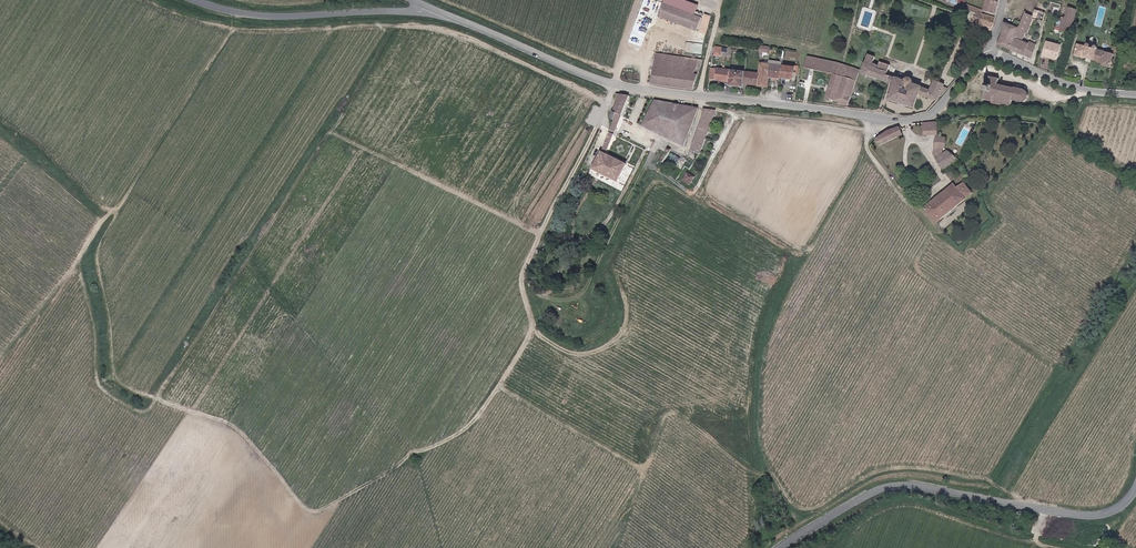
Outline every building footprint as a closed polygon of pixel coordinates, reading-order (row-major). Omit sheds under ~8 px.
[(996,13),(1001,0),(987,0),(984,9),(996,13)] [(683,25),(688,12),(666,3),(661,16),(683,25)] [(979,12),(983,13),(984,10),(969,4),(967,8),(979,12)] [(1079,10),(1064,6),(1061,17),(1066,19),(1064,26),(1068,27),(1067,30),(1071,31),(1072,28),(1074,29),(1079,10)] [(1000,45),(1034,59),(1037,44),(1031,41),(1032,38),(1028,37),(1036,20),(1044,22),(1047,13),(1038,9),(1035,16),(1028,13),(1022,28),(1007,22),(1000,45)] [(700,31),(705,18),(688,12),(683,25),(700,31)] [(983,13),(979,12),(975,26),(992,31),(995,17),(983,13)] [(711,17),(707,16),(699,39),(704,41),(711,17)] [(852,28),(870,33),(873,22),(855,17),(852,28)] [(1059,61),(1063,46),(1050,43),(1046,57),(1059,61)] [(1113,67),(1117,55),(1100,50),(1100,49),(1097,48),(1096,49),(1093,49),(1093,47),(1090,46),(1090,48),(1080,45),(1077,56),(1105,64),(1105,65),(1113,67)] [(723,56),(724,47),(717,46),(716,55),(723,56)] [(895,84),(897,77),(888,74),(891,65),(881,61),(880,64),(874,62),(876,56),(869,54),(862,73),(872,76),(895,84)] [(658,55),(656,70),(682,74),(683,66),(686,66),(687,59),(658,55)] [(836,106),(850,107),(861,70),(838,62),(810,57),(807,68),(836,74),(828,97),(837,100),(836,106)] [(656,70),(653,85),(693,91),(703,62),(687,59),(686,66),(683,66),(682,74),(656,70)] [(760,87),(771,88),(772,78),(773,64),(762,63),(761,73),(748,72),(746,84),(760,85),(760,87)] [(784,79),(786,66),(773,64),(772,78),(784,79)] [(799,67),(786,66),(784,79),(798,80),(799,67)] [(748,72),(713,68),(712,80),(732,82),(732,86),(746,88),(746,84),(748,72)] [(922,94),(938,100),(948,88),(946,86),(946,84),(936,80),(932,89),(916,83),(916,80),(915,79),(914,78),(911,77),(909,77),(908,78),(907,80),(897,77),(895,84),(891,100),(917,109),(922,94)] [(1030,92),(1027,90),(1001,86),(1002,79),(990,77),(986,100),(995,102),(995,104),(1002,106),(1002,108),(1005,108),(1005,107),(1013,108),(1014,109),(1015,108),(1014,107),(1015,101),(1024,103),(1027,103),(1029,102),(1031,101),(1031,98),(1031,96),(1031,93),(1030,92)] [(620,94),(619,96),(618,98),(620,99),(611,120),(613,121),(609,131),(614,133),(631,96),(620,94)] [(700,108),(657,100),(642,127),(685,147),(700,108)] [(719,111),(707,109),(705,118),(695,146),(703,149),(719,111)] [(939,121),(925,123),(926,136),(939,135),(939,121)] [(889,131),(882,137),(878,139),(883,147),(906,135),(902,127),(889,131)] [(601,152),(594,169),(593,170),(619,182),(627,165),(605,155),(614,135),(609,133),(609,134),(607,133),(604,138),(607,140),(601,152)] [(947,171),(961,161),(950,151),(946,153),(945,149),(948,149),(948,137),(939,137),(937,147),(935,154),(947,171)] [(688,172),(683,181),(691,186),(696,177),(688,172)] [(958,186),(929,208),(940,222),(969,199),(975,194),(968,185),(967,184),(961,189),(958,186)]
